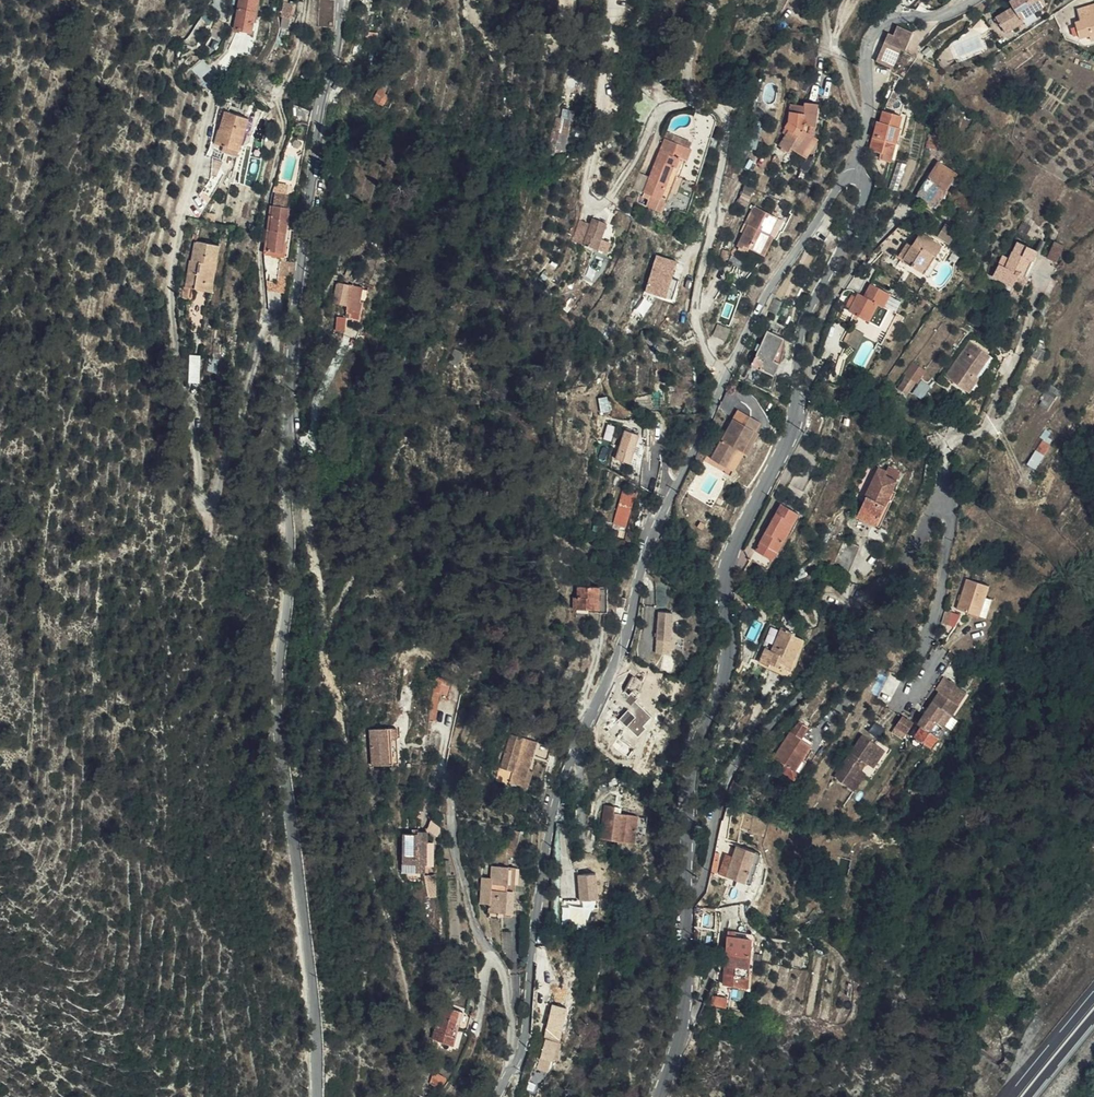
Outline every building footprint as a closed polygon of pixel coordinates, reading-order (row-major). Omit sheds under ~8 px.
[(244,31),(250,0),(233,0),(227,28),(244,31)] [(315,27),(331,29),(333,0),(316,0),(315,27)] [(1004,32),(1010,25),(1016,19),(1019,16),(1023,13),(1024,12),(1032,9),(1040,7),(1041,6),(1044,4),(1041,0),(1012,0),(1009,2),(1012,7),(996,20),(999,24),(996,27),(999,31),(1002,29),(1004,32)] [(1076,6),(1080,17),(1075,20),(1081,36),(1092,32),(1093,37),(1093,36),(1093,0),(1091,0),(1076,6)] [(284,6),(281,21),(290,22),(293,7),(284,6)] [(1026,18),(1041,6),(1040,7),(1032,9),(1024,12),(1023,13),(1026,18)] [(1010,25),(1004,32),(1006,33),(1022,21),(1019,16),(1016,19),(1010,25)] [(290,22),(281,21),(279,31),(289,32),(290,22)] [(912,37),(915,31),(900,24),(898,28),(901,29),(912,37)] [(907,46),(912,37),(901,29),(898,28),(896,33),(891,30),(885,42),(888,42),(896,43),(900,44),(905,45),(907,46)] [(227,30),(224,37),(232,40),(235,31),(227,30)] [(232,40),(224,37),(220,48),(227,51),(232,40)] [(889,47),(883,48),(877,59),(894,66),(902,49),(897,48),(889,47)] [(393,72),(383,68),(380,75),(390,80),(393,72)] [(380,75),(373,90),(389,99),(397,83),(390,80),(380,75)] [(641,85),(640,83),(636,81),(635,82),(638,86),(640,89),(642,90),(644,91),(647,88),(644,86),(641,85)] [(638,86),(635,82),(621,101),(631,109),(633,107),(635,104),(638,86)] [(635,104),(644,91),(642,90),(640,89),(638,86),(635,104)] [(147,87),(135,87),(134,101),(147,102),(147,87)] [(790,144),(801,151),(813,133),(805,127),(808,122),(814,123),(817,101),(805,99),(805,103),(791,100),(789,117),(785,124),(789,126),(778,141),(788,147),(790,144)] [(891,142),(896,143),(901,127),(899,127),(903,116),(884,110),(881,121),(879,120),(870,149),(881,153),(888,154),(891,142)] [(241,117),(218,111),(213,131),(216,132),(214,146),(216,147),(220,147),(233,150),(241,117)] [(668,126),(669,122),(660,118),(657,124),(661,126),(636,182),(642,185),(643,182),(659,189),(664,179),(671,163),(674,165),(687,135),(668,126)] [(571,121),(563,119),(560,129),(569,131),(571,121)] [(689,131),(669,122),(668,126),(687,135),(689,131)] [(556,149),(560,149),(561,146),(566,147),(569,131),(560,129),(556,149)] [(813,133),(801,151),(805,154),(817,135),(813,133)] [(943,140),(938,135),(932,134),(931,149),(943,150),(943,140)] [(531,153),(536,142),(529,139),(525,150),(531,153)] [(956,152),(943,140),(943,150),(956,152)] [(881,153),(879,159),(890,162),(896,143),(891,142),(888,154),(881,153)] [(216,147),(215,153),(214,159),(211,165),(214,168),(218,160),(219,153),(220,147),(216,147)] [(232,156),(233,150),(220,147),(219,153),(232,156)] [(199,149),(194,149),(188,167),(195,168),(199,149)] [(676,166),(674,165),(671,163),(664,179),(669,182),(676,166)] [(940,208),(958,175),(943,166),(923,198),(940,208)] [(643,182),(642,185),(639,193),(654,200),(659,189),(643,182)] [(967,191),(963,198),(974,205),(977,198),(967,191)] [(272,209),(271,209),(267,253),(281,255),(286,211),(283,211),(285,198),(273,197),(272,209)] [(762,254),(770,235),(778,218),(752,206),(744,224),(747,226),(738,247),(748,251),(750,249),(762,254)] [(583,223),(581,231),(580,239),(606,246),(609,235),(602,233),(606,217),(592,213),(590,219),(589,224),(583,223)] [(579,222),(578,231),(581,231),(583,223),(589,224),(590,219),(579,217),(579,222)] [(774,237),(770,235),(762,254),(766,256),(774,237)] [(938,256),(942,259),(947,250),(927,236),(921,247),(932,253),(938,256)] [(187,261),(182,287),(208,292),(216,246),(192,241),(189,261),(187,261)] [(1039,253),(1023,245),(1014,261),(1009,269),(1004,266),(998,277),(1017,288),(1024,276),(1031,280),(1039,265),(1037,264),(1042,255),(1039,253)] [(1039,265),(1044,256),(1049,248),(1043,245),(1039,253),(1042,255),(1037,264),(1039,265)] [(917,270),(925,276),(938,256),(932,253),(921,247),(920,246),(917,251),(910,263),(918,268),(917,270)] [(905,260),(910,263),(917,251),(912,248),(905,260)] [(1067,254),(1058,250),(1052,262),(1060,266),(1067,254)] [(925,276),(930,279),(942,259),(938,256),(925,276)] [(669,281),(675,264),(656,258),(644,294),(670,303),(677,284),(669,281)] [(1009,269),(1014,261),(1008,258),(1004,266),(1009,269)] [(288,279),(290,264),(277,262),(275,277),(288,279)] [(850,310),(855,312),(876,324),(886,306),(880,303),(886,290),(867,280),(861,292),(855,289),(846,307),(850,310)] [(345,319),(348,320),(346,301),(346,292),(346,286),(335,284),(332,305),(347,307),(345,319)] [(346,301),(348,320),(359,321),(362,304),(359,303),(361,288),(346,286),(346,292),(346,301)] [(362,304),(359,321),(362,322),(367,289),(361,288),(359,303),(362,304)] [(347,332),(344,319),(335,322),(338,335),(347,332)] [(860,330),(848,325),(841,340),(853,345),(860,330)] [(711,342),(724,347),(729,334),(717,329),(711,342)] [(768,337),(754,371),(775,379),(780,366),(773,364),(782,342),(776,340),(779,332),(770,329),(768,337)] [(658,334),(649,332),(644,347),(653,350),(658,334)] [(765,335),(750,369),(754,371),(768,337),(765,335)] [(981,380),(992,387),(1004,365),(970,345),(948,382),(971,396),(981,380)] [(190,354),(190,382),(201,382),(200,354),(190,354)] [(1035,355),(1030,365),(1040,372),(1046,361),(1035,355)] [(905,383),(909,385),(916,390),(917,391),(925,378),(913,371),(905,383)] [(1052,374),(1048,381),(1058,387),(1063,380),(1052,374)] [(1058,387),(1048,381),(1044,389),(1048,391),(1045,395),(1052,399),(1058,387)] [(916,390),(909,385),(901,397),(909,401),(916,390)] [(932,393),(924,388),(917,401),(925,406),(932,393)] [(664,397),(640,401),(655,402),(654,414),(664,414),(664,397)] [(655,402),(640,401),(640,406),(634,406),(634,414),(654,414),(655,402)] [(726,448),(738,417),(737,416),(721,446),(726,448)] [(739,429),(743,419),(738,417),(726,448),(727,449),(732,439),(731,438),(736,428),(737,428),(739,429)] [(1047,427),(1053,430),(1058,421),(1052,417),(1047,427)] [(740,430),(739,429),(736,437),(722,468),(721,472),(726,475),(736,457),(743,460),(746,462),(758,440),(755,438),(759,429),(745,421),(740,430)] [(602,427),(593,426),(591,442),(599,444),(602,427)] [(1044,441),(1052,445),(1058,434),(1053,430),(1047,427),(1040,438),(1044,441)] [(736,437),(739,429),(737,428),(736,428),(731,438),(732,439),(727,449),(726,448),(725,451),(717,470),(721,472),(722,468),(736,437)] [(638,439),(625,436),(618,463),(631,467),(638,439)] [(1044,460),(1052,445),(1044,441),(1036,455),(1044,460)] [(725,451),(726,448),(721,446),(711,467),(717,470),(725,451)] [(733,479),(743,460),(736,457),(726,475),(733,479)] [(879,526),(893,498),(897,489),(896,489),(899,481),(888,475),(886,481),(878,477),(864,506),(866,507),(861,517),(879,526)] [(625,508),(633,510),(638,492),(630,490),(625,508)] [(898,500),(893,498),(879,526),(861,517),(858,524),(880,535),(898,500)] [(631,516),(633,510),(625,508),(623,514),(631,516)] [(797,521),(780,511),(750,567),(767,576),(797,521)] [(651,517),(642,512),(635,528),(643,533),(651,517)] [(606,521),(590,516),(588,526),(603,530),(606,521)] [(861,556),(846,549),(833,574),(849,582),(861,556)] [(604,590),(573,583),(571,594),(568,594),(565,606),(580,609),(579,612),(598,616),(604,590)] [(973,625),(979,606),(982,594),(960,587),(950,617),(973,625)] [(983,607),(979,606),(973,625),(977,626),(983,607)] [(661,615),(647,614),(647,655),(660,656),(661,615)] [(943,621),(937,619),(934,632),(939,634),(943,621)] [(765,670),(779,635),(773,633),(767,650),(764,657),(758,655),(753,668),(764,672),(765,670)] [(786,638),(779,635),(765,670),(783,677),(795,643),(785,639),(786,638)] [(764,672),(763,675),(784,683),(799,645),(795,643),(783,677),(765,670),(764,672)] [(764,657),(767,650),(761,648),(758,655),(764,657)] [(956,705),(959,700),(936,685),(927,697),(930,699),(924,709),(943,723),(956,705)] [(428,705),(434,706),(440,707),(442,690),(430,688),(428,705)] [(610,710),(638,734),(653,716),(626,692),(610,710)] [(431,734),(434,706),(428,705),(424,732),(431,734)] [(928,743),(943,723),(924,709),(918,717),(916,720),(909,731),(928,743)] [(903,729),(893,722),(888,730),(897,738),(898,738),(903,729)] [(782,733),(781,733),(764,763),(773,770),(785,776),(792,763),(800,748),(790,742),(796,730),(788,726),(782,733)] [(897,738),(888,730),(884,736),(893,743),(897,738)] [(920,754),(928,743),(909,731),(902,741),(905,743),(917,752),(920,754)] [(388,748),(387,737),(361,740),(365,776),(390,773),(388,748)] [(835,788),(862,745),(854,740),(825,782),(835,788)] [(902,747),(915,755),(917,752),(905,743),(902,747)] [(497,794),(511,799),(517,782),(521,783),(525,770),(536,774),(542,759),(501,745),(490,779),(501,783),(497,794)] [(875,755),(862,745),(835,788),(840,791),(851,775),(855,778),(857,780),(875,755)] [(880,758),(875,755),(857,780),(862,783),(880,758)] [(785,776),(773,770),(770,776),(786,785),(796,765),(792,763),(785,776)] [(851,775),(840,791),(844,795),(855,778),(851,775)] [(517,782),(511,799),(515,800),(521,783),(517,782)] [(593,840),(627,842),(629,815),(605,813),(605,807),(595,807),(593,840)] [(428,828),(420,834),(427,843),(432,840),(432,833),(428,828)] [(421,838),(411,838),(411,841),(406,841),(395,841),(395,879),(418,880),(418,872),(427,872),(426,849),(421,849),(421,838)] [(513,845),(503,842),(498,868),(507,870),(513,845)] [(751,860),(728,851),(717,882),(741,891),(751,860)] [(504,922),(506,900),(503,900),(503,894),(506,894),(508,876),(484,874),(483,886),(474,885),(472,912),(481,912),(481,921),(504,922)] [(572,878),(577,911),(594,908),(589,876),(572,878)] [(727,994),(727,998),(745,998),(746,942),(719,940),(719,946),(741,946),(740,994),(727,994)] [(502,941),(494,941),(492,957),(501,958),(502,941)] [(719,946),(718,993),(727,994),(740,994),(741,946),(719,946)] [(713,1004),(727,1007),(727,998),(727,994),(718,993),(713,993),(713,1004)] [(551,1072),(568,1007),(554,1003),(537,1069),(551,1072)] [(470,1021),(462,1012),(450,1007),(443,1005),(441,1004),(428,1043),(431,1044),(433,1039),(451,1045),(458,1026),(467,1029),(470,1021)] [(727,1013),(727,1007),(713,1004),(713,1013),(727,1013)] [(471,1015),(462,1012),(470,1021),(471,1015)] [(445,1077),(433,1072),(429,1084),(440,1089),(445,1077)]
